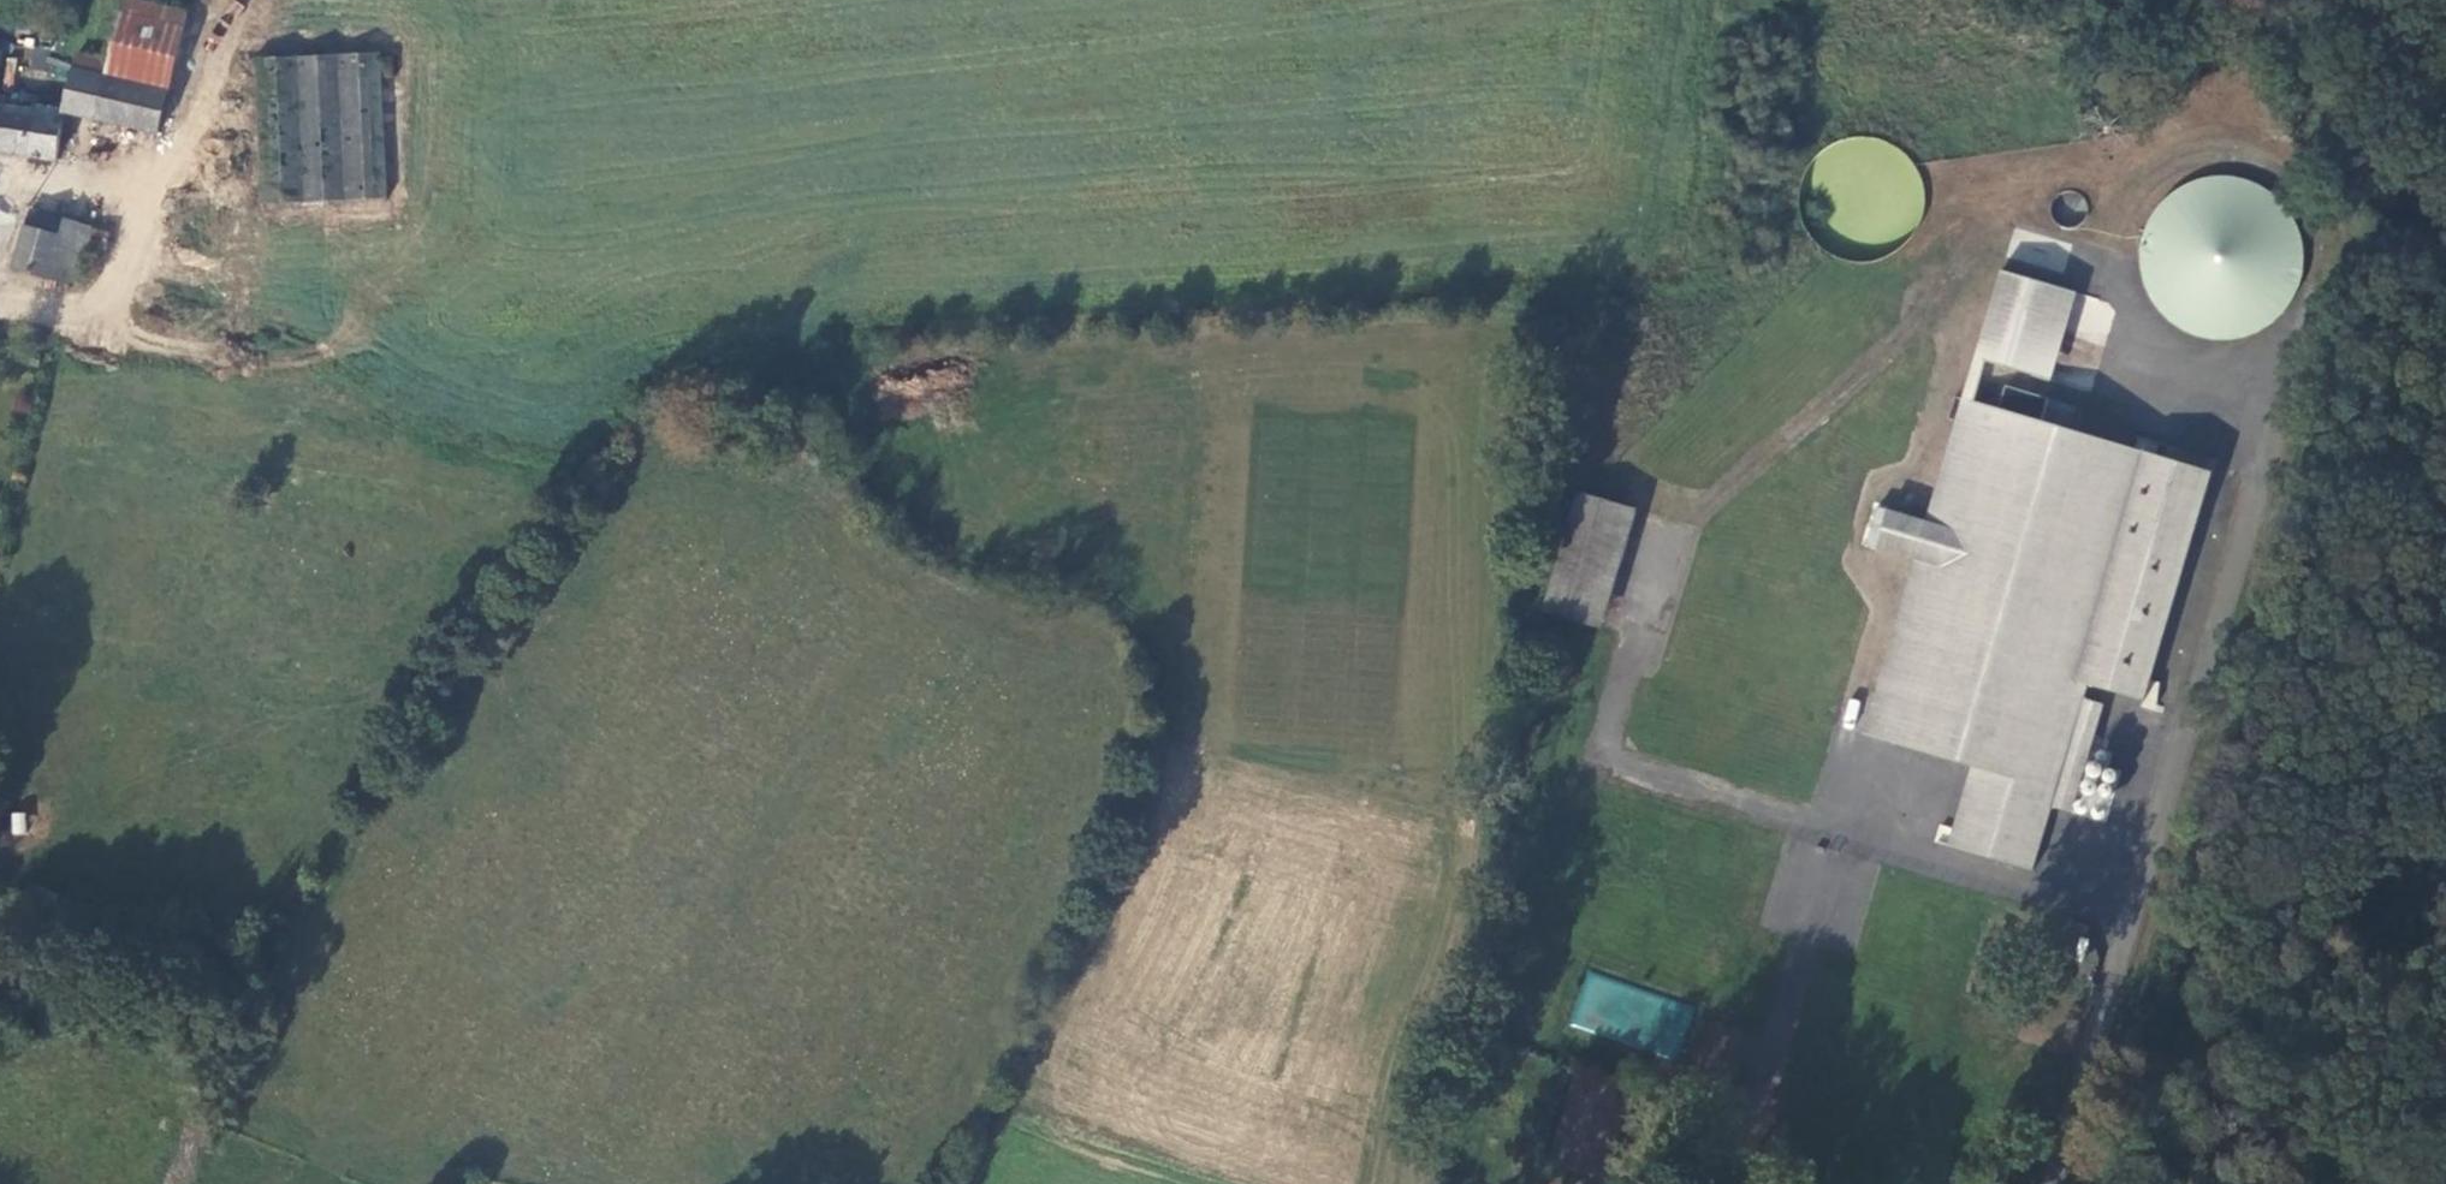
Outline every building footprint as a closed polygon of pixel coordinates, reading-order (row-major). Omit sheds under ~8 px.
[(53,164),(62,115),(160,139),(187,14),(124,0),(110,63),(73,54),(63,102),(8,93),(0,91),(0,155),(53,164)] [(1,50),(0,54),(0,91),(8,93),(13,54),(1,50)] [(267,56),(272,201),(387,198),(383,52),(267,56)] [(2205,177),(2170,194),(2146,226),(2140,265),(2153,303),(2182,330),(2221,341),(2259,332),(2290,307),(2305,270),(2302,231),(2280,197),(2245,178),(2205,177)] [(75,290),(85,259),(93,232),(94,229),(32,210),(12,271),(75,290)] [(93,232),(85,259),(102,265),(111,237),(93,232)] [(2004,387),(2000,407),(2041,416),(2046,396),(2004,387)] [(2209,471),(1961,399),(1863,735),(1973,769),(1947,844),(2031,873),(2091,679),(2147,698),(2209,471)] [(1577,496),(1545,612),(1593,626),(1626,510),(1577,496)]
